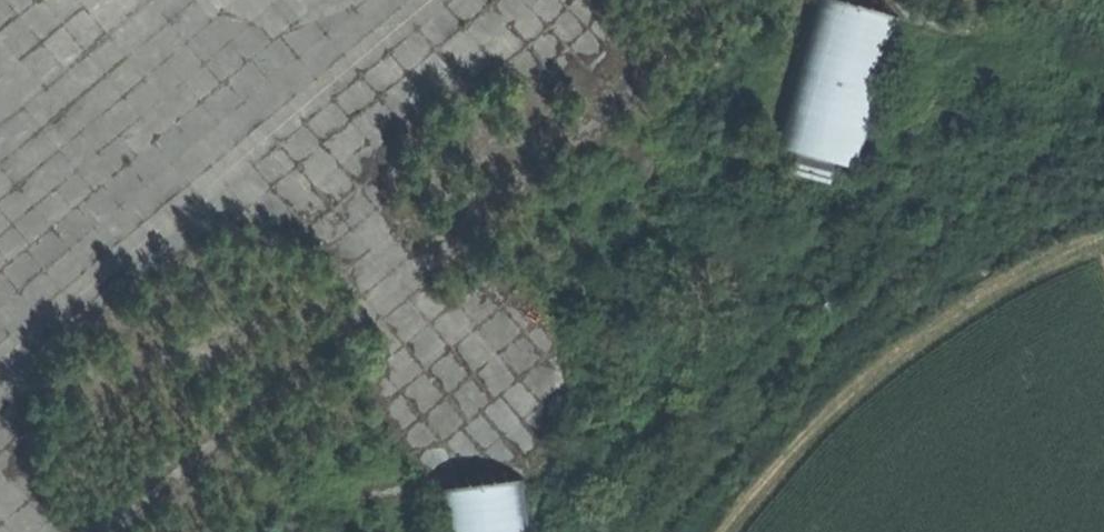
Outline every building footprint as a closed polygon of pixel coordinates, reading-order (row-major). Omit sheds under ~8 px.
[(841,0),(827,0),(777,145),(850,170),(902,21),(841,0)] [(438,494),(443,531),(521,531),(515,484),(438,494)]
